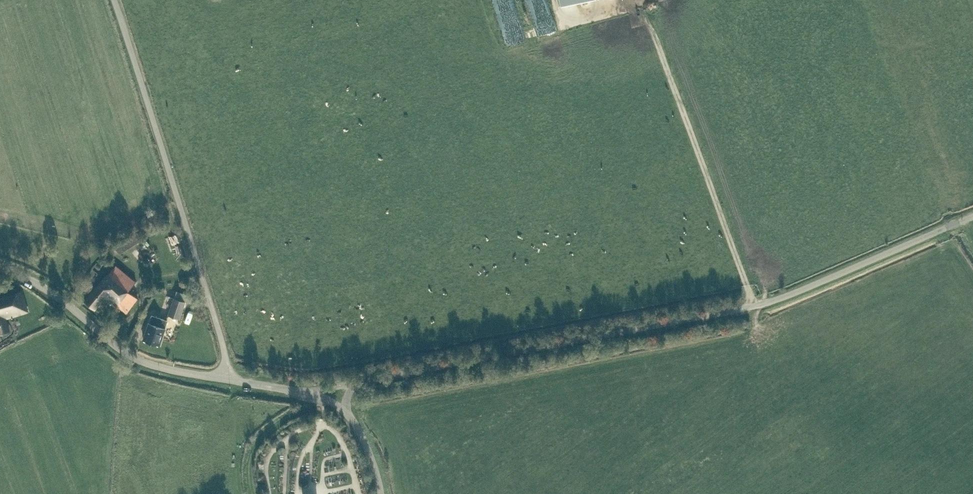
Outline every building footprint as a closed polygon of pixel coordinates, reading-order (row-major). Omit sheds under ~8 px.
[(506,46),(528,39),(515,0),(491,0),(506,46)] [(124,247),(122,240),(111,242),(113,250),(124,247)] [(148,263),(153,257),(146,250),(140,256),(148,263)] [(126,312),(138,298),(129,291),(136,281),(116,265),(85,301),(94,309),(105,296),(126,312)] [(28,311),(22,292),(0,298),(0,334),(9,331),(5,318),(28,311)] [(179,319),(185,301),(173,297),(168,314),(179,319)] [(160,344),(165,328),(168,320),(152,315),(149,322),(143,338),(160,344)]
